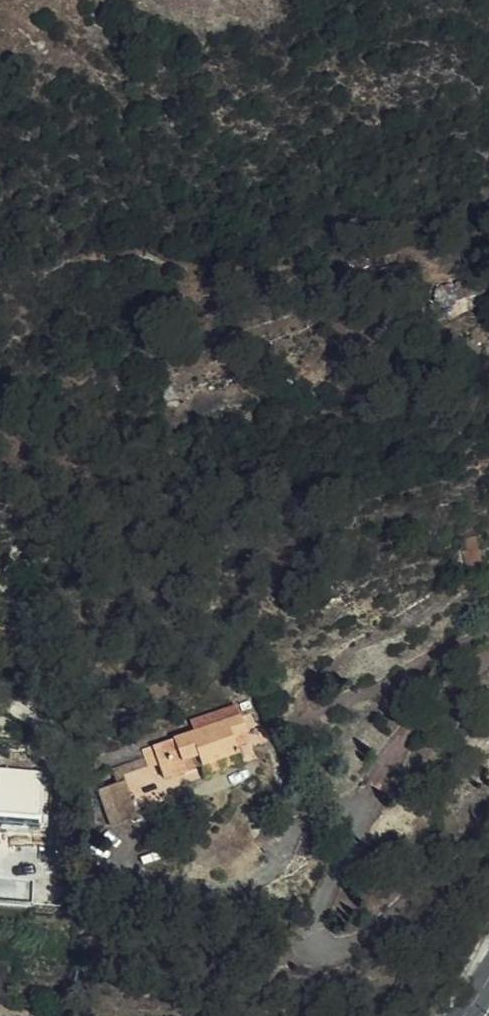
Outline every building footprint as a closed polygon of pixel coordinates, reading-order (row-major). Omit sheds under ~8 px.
[(143,723),(145,732),(147,741),(158,738),(163,754),(200,747),(237,738),(235,730),(250,727),(245,703),(259,699),(255,685),(241,689),(241,690),(194,701),(196,711),(143,723)] [(240,750),(237,738),(200,747),(203,758),(240,750)] [(58,802),(56,763),(54,763),(53,748),(9,750),(10,764),(0,765),(0,805),(58,802)] [(0,750),(0,765),(10,764),(9,750),(0,750)] [(122,752),(113,754),(93,759),(101,796),(130,790),(122,752)]
